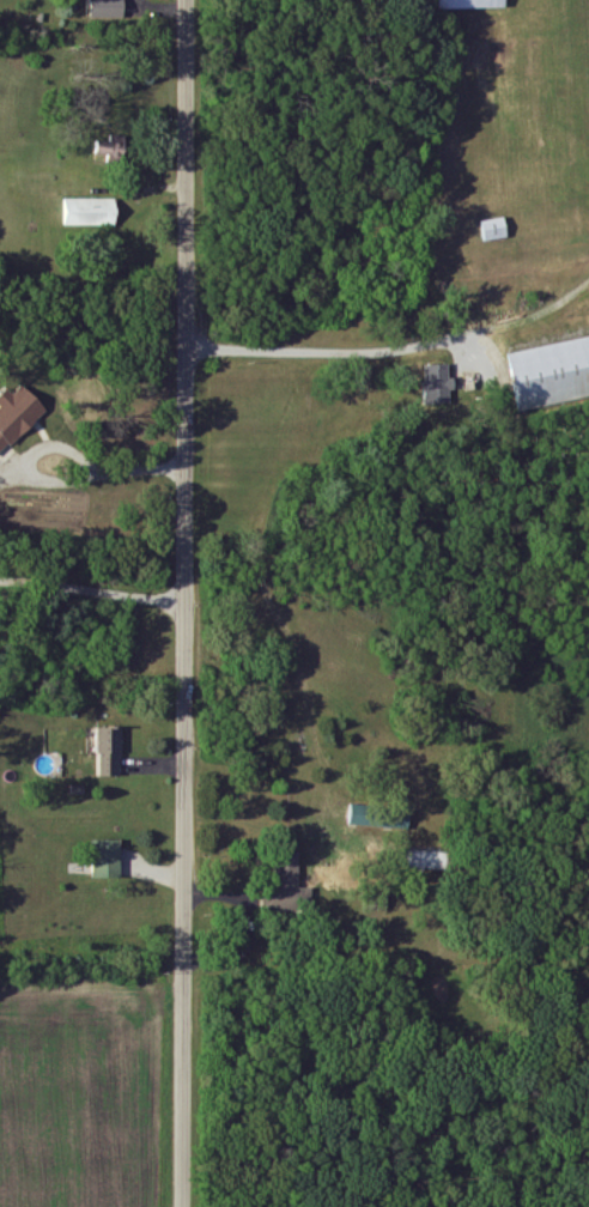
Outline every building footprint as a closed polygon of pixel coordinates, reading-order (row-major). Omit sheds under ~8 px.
[(92,21),(126,20),(126,0),(92,0),(92,21)] [(96,156),(124,159),(126,144),(98,140),(96,156)] [(66,226),(117,227),(118,200),(66,199),(66,226)] [(510,238),(506,218),(483,221),(486,242),(510,238)] [(519,412),(588,399),(588,339),(509,353),(519,412)] [(426,405),(453,404),(451,364),(425,365),(426,405)] [(47,409),(23,386),(13,396),(7,389),(0,396),(0,407),(1,408),(0,409),(0,457),(47,409)] [(98,778),(123,777),(122,727),(98,728),(98,778)] [(378,827),(379,809),(351,808),(351,826),(378,827)] [(121,840),(93,841),(94,879),(122,879),(121,840)] [(445,871),(445,853),(405,851),(404,869),(445,871)] [(300,853),(275,853),(275,889),(261,889),(261,913),(310,913),(310,888),(300,888),(300,853)]
